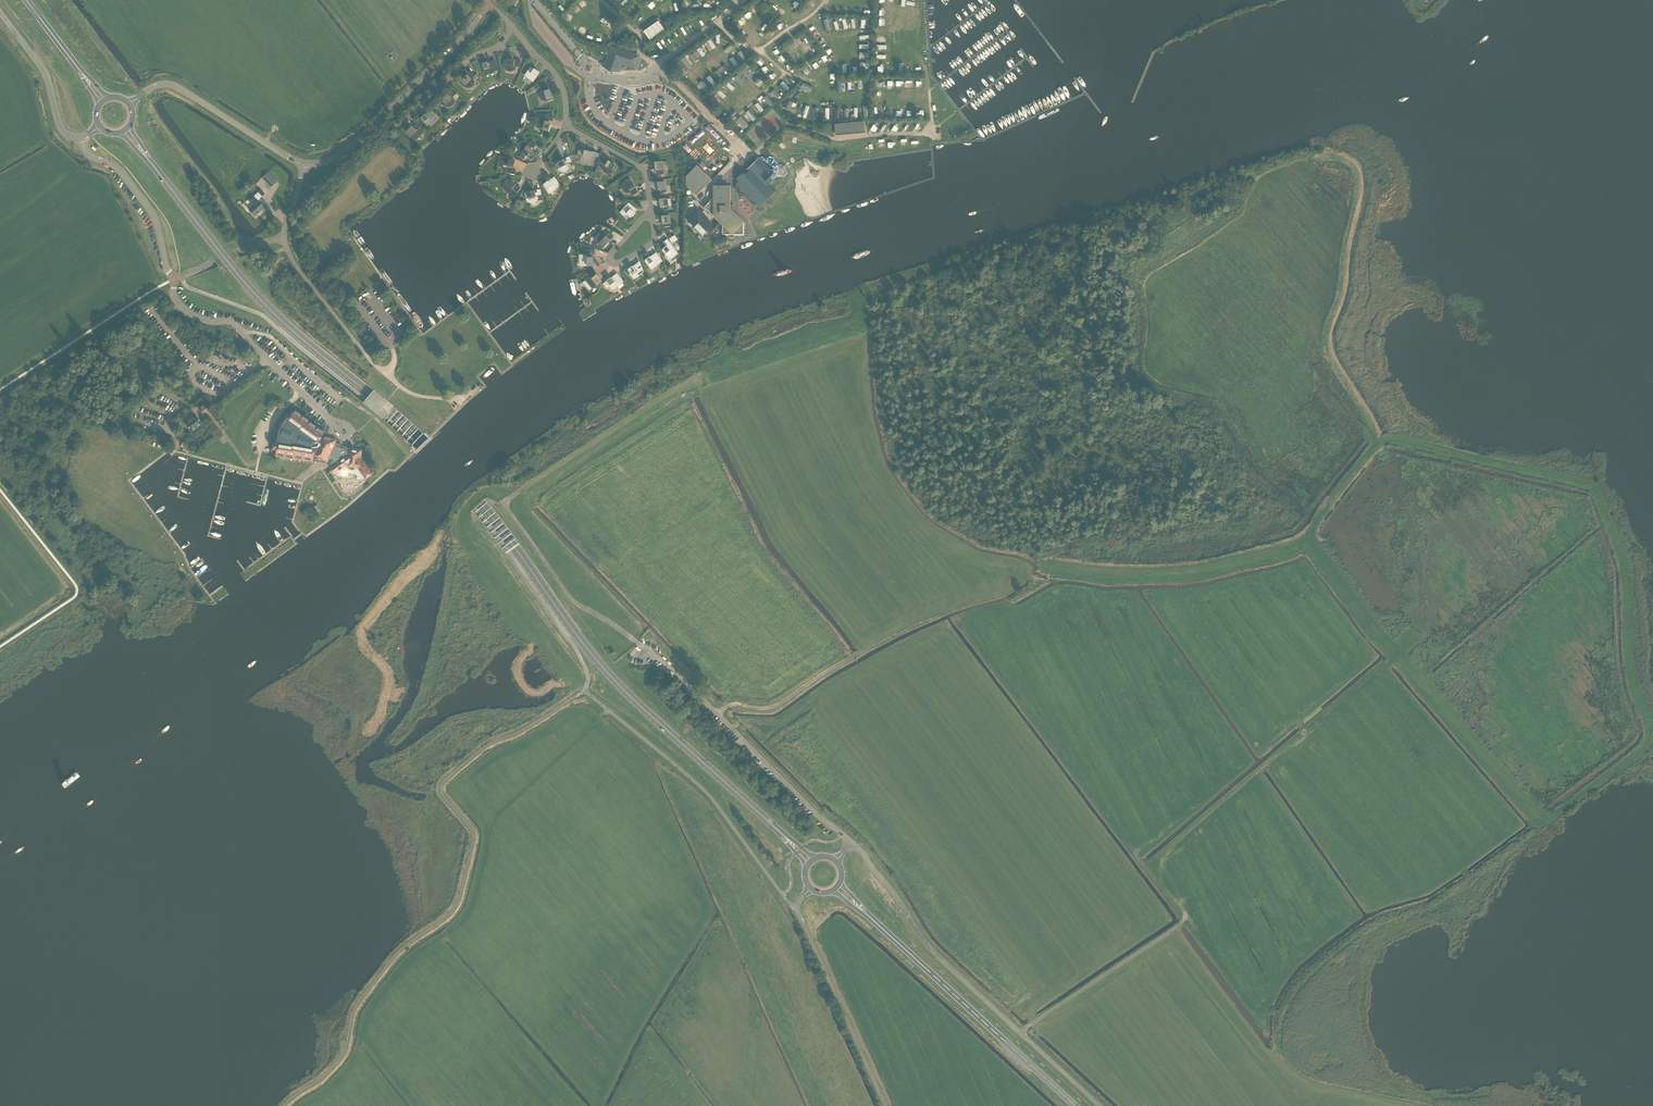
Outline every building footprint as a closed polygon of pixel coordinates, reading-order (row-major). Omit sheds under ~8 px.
[(633,5),(628,10),(632,14),(637,10),(633,5)] [(664,30),(658,21),(644,32),(650,41),(664,30)] [(707,42),(713,50),(717,47),(710,39),(707,42)] [(798,60),(810,51),(803,42),(791,51),(798,60)] [(727,54),(734,47),(731,44),(724,51),(727,54)] [(697,49),(702,58),(706,55),(701,47),(697,49)] [(635,67),(638,57),(612,48),(611,50),(610,50),(607,59),(603,66),(604,66),(609,67),(608,68),(610,69),(610,68),(613,69),(613,70),(614,70),(614,69),(619,71),(620,71),(620,63),(635,67)] [(687,69),(691,67),(684,57),(681,60),(687,69)] [(734,57),(730,59),(734,67),(738,65),(734,57)] [(860,68),(870,68),(870,63),(867,63),(867,60),(860,59),(860,68)] [(498,70),(495,60),(488,63),(488,62),(482,64),(486,75),(498,70)] [(504,60),(504,65),(503,65),(505,65),(505,66),(505,67),(505,68),(505,69),(506,70),(507,71),(508,71),(509,71),(510,72),(511,71),(512,71),(513,71),(513,70),(514,70),(515,69),(515,68),(515,67),(516,67),(521,68),(521,67),(520,67),(521,61),(517,60),(516,64),(513,64),(514,61),(507,60),(507,61),(504,60)] [(731,70),(733,72),(736,70),(728,62),(723,66),(729,72),(731,70)] [(533,70),(530,68),(525,76),(526,75),(528,77),(527,78),(533,82),(539,72),(534,69),(533,70)] [(745,68),(741,70),(748,78),(752,76),(745,68)] [(463,82),(461,84),(464,86),(463,87),(464,86),(465,87),(466,88),(467,88),(468,88),(470,88),(471,87),(472,87),(473,85),(474,84),(474,83),(474,82),(474,81),(474,80),(473,79),(473,78),(476,75),(475,75),(471,71),(468,74),(470,75),(468,77),(467,76),(462,81),(463,82)] [(734,77),(741,84),(744,82),(737,74),(734,77)] [(711,84),(715,81),(710,75),(706,78),(711,84)] [(754,83),(758,87),(765,81),(761,77),(754,83)] [(541,84),(543,90),(542,91),(541,91),(541,92),(540,92),(540,93),(540,94),(540,95),(540,96),(540,97),(540,98),(541,99),(542,100),(543,100),(544,101),(545,101),(546,101),(547,101),(548,102),(548,101),(553,100),(552,97),(550,91),(548,91),(547,89),(550,87),(549,83),(548,83),(546,78),(541,82),(541,84)] [(725,84),(732,91),(735,88),(729,81),(725,84)] [(783,81),(780,84),(786,91),(789,88),(783,81)] [(701,84),(707,90),(709,88),(704,82),(701,84)] [(801,88),(810,92),(812,87),(804,83),(801,88)] [(778,99),(782,96),(774,88),(771,91),(778,99)] [(719,89),(717,92),(724,99),(727,96),(719,89)] [(453,98),(456,94),(455,94),(451,90),(448,93),(450,95),(448,97),(447,95),(442,100),(446,104),(444,106),(446,104),(446,105),(447,105),(447,106),(448,106),(449,106),(450,106),(451,106),(452,106),(453,105),(454,104),(454,103),(455,102),(455,101),(455,100),(454,100),(454,99),(454,98),(453,98)] [(796,101),(800,96),(795,92),(791,97),(796,101)] [(767,95),(764,98),(771,107),(774,105),(767,95)] [(754,104),(758,109),(756,111),(758,114),(764,110),(758,101),(754,104)] [(437,117),(431,110),(426,115),(425,114),(421,118),(428,126),(432,122),(433,123),(433,122),(432,121),(437,117)] [(751,111),(747,113),(753,121),(756,118),(751,111)] [(543,129),(548,131),(550,124),(549,124),(549,121),(553,122),(554,117),(547,115),(547,114),(546,119),(540,118),(537,128),(543,130),(542,131),(543,131),(543,129)] [(741,116),(737,119),(745,128),(749,124),(741,116)] [(865,134),(864,122),(834,125),(835,137),(865,134)] [(425,131),(417,123),(414,126),(415,127),(414,129),(412,129),(411,127),(406,132),(410,136),(409,138),(411,136),(415,141),(420,136),(419,135),(421,133),(422,134),(425,131)] [(521,155),(518,157),(522,160),(526,155),(527,156),(531,151),(529,149),(531,147),(534,149),(536,146),(532,142),(531,142),(532,141),(529,144),(528,145),(528,144),(527,144),(526,144),(525,144),(524,144),(523,144),(522,144),(522,145),(521,145),(521,146),(520,146),(520,147),(520,148),(519,148),(519,149),(519,150),(519,151),(520,151),(520,152),(520,153),(521,153),(521,154),(521,155)] [(576,155),(576,156),(581,156),(581,157),(581,158),(581,159),(582,160),(582,161),(583,161),(583,162),(584,162),(585,163),(586,163),(587,163),(588,163),(589,163),(589,162),(590,162),(591,162),(591,161),(591,160),(592,160),(592,159),(592,158),(596,159),(597,153),(593,152),(593,153),(585,151),(582,151),(582,150),(578,149),(577,155),(576,155)] [(507,173),(515,175),(516,171),(510,170),(510,167),(513,168),(514,161),(509,160),(510,157),(509,157),(509,158),(504,157),(501,168),(505,169),(505,173),(506,173),(506,174),(507,173)] [(568,165),(568,164),(573,162),(572,162),(569,157),(566,158),(567,162),(565,163),(563,160),(557,163),(559,168),(557,169),(558,169),(559,170),(559,171),(560,171),(561,172),(562,172),(563,172),(564,172),(565,172),(566,172),(566,171),(567,171),(567,170),(568,170),(568,169),(568,168),(569,168),(569,167),(569,166),(568,165)] [(599,163),(604,166),(603,166),(603,167),(603,168),(603,169),(603,170),(603,171),(604,171),(604,172),(605,172),(605,173),(606,173),(607,174),(608,174),(609,174),(610,174),(610,173),(611,173),(612,173),(612,172),(613,172),(613,171),(614,171),(615,171),(617,167),(614,165),(615,165),(609,162),(607,164),(605,163),(606,160),(603,158),(600,163),(599,163)] [(736,175),(735,189),(736,189),(739,189),(739,194),(747,195),(760,208),(764,203),(770,204),(771,197),(774,192),(768,186),(773,181),(770,178),(774,174),(759,159),(747,171),(748,172),(745,175),(743,172),(740,175),(740,173),(739,173),(739,175),(739,176),(736,176),(736,175)] [(777,159),(771,165),(776,171),(782,165),(777,159)] [(662,162),(655,163),(656,170),(654,170),(654,171),(658,170),(658,175),(663,174),(663,170),(665,169),(663,169),(662,162)] [(687,186),(696,195),(707,185),(693,171),(686,177),(687,186)] [(277,182),(268,173),(262,179),(271,188),(277,182)] [(560,185),(554,178),(549,182),(548,181),(543,185),(550,194),(555,190),(554,189),(560,185)] [(504,187),(504,188),(504,189),(504,190),(505,190),(505,191),(506,192),(507,192),(508,193),(509,193),(510,193),(511,193),(511,192),(512,192),(516,195),(517,194),(518,194),(517,193),(521,188),(518,186),(515,189),(513,187),(515,185),(510,180),(509,181),(507,179),(504,183),(505,184),(504,184),(504,185),(504,186),(504,187)] [(622,187),(622,188),(622,189),(623,189),(623,190),(623,191),(624,191),(624,192),(625,192),(626,192),(626,193),(627,193),(628,193),(629,193),(630,193),(630,192),(633,197),(633,196),(638,193),(636,189),(633,191),(632,189),(634,187),(631,181),(630,179),(625,181),(625,182),(625,183),(624,183),(624,184),(623,184),(623,185),(623,186),(622,186),(622,187)] [(665,182),(658,183),(659,190),(657,191),(660,190),(661,193),(666,193),(665,190),(667,190),(667,189),(665,189),(665,182)] [(729,206),(729,186),(713,186),(713,199),(704,208),(722,226),(722,235),(730,235),(730,237),(730,238),(731,238),(731,239),(732,239),(732,238),(733,238),(733,237),(733,235),(743,235),(743,225),(744,224),(733,214),(733,208),(733,206),(731,206),(729,206)] [(537,199),(538,199),(542,198),(543,200),(542,196),(543,196),(542,195),(542,196),(540,189),(537,190),(537,194),(535,194),(534,191),(527,193),(528,198),(525,198),(525,199),(527,199),(527,200),(528,201),(529,202),(530,203),(531,203),(532,203),(533,203),(534,203),(535,202),(536,201),(537,200),(537,199)] [(255,217),(265,208),(258,201),(258,202),(254,197),(250,201),(254,206),(249,210),(255,217)] [(667,199),(660,200),(661,207),(659,207),(659,208),(662,207),(663,210),(668,209),(668,207),(670,206),(669,206),(668,206),(667,199)] [(636,210),(629,204),(627,207),(626,206),(627,207),(623,212),(622,213),(622,214),(623,215),(624,216),(625,216),(626,215),(626,214),(631,218),(635,214),(634,213),(636,210)] [(713,225),(698,210),(687,221),(694,228),(702,235),(706,231),(707,232),(713,225)] [(669,216),(662,217),(663,224),(661,224),(661,225),(665,224),(665,227),(670,226),(670,224),(672,223),(670,223),(669,216)] [(598,243),(594,248),(601,250),(604,246),(604,247),(609,242),(608,241),(610,239),(611,240),(614,237),(609,233),(610,232),(606,236),(602,232),(595,240),(598,243)] [(676,252),(671,245),(667,240),(664,243),(666,246),(662,249),(669,258),(674,255),(673,254),(676,252)] [(579,267),(594,266),(593,256),(595,255),(595,250),(588,250),(585,250),(585,254),(579,254),(579,267)] [(650,257),(645,260),(652,269),(657,266),(656,265),(661,261),(656,254),(651,258),(650,257)] [(639,275),(639,274),(643,271),(639,261),(639,263),(633,267),(632,266),(627,270),(628,270),(630,274),(634,279),(639,275)] [(590,277),(585,280),(592,289),(595,286),(598,290),(602,284),(600,282),(601,281),(597,276),(595,277),(593,275),(596,273),(593,269),(588,273),(587,272),(587,273),(589,275),(590,277)] [(611,277),(606,281),(610,287),(613,290),(618,286),(617,285),(622,281),(617,274),(612,278),(611,277)] [(335,474),(337,473),(339,477),(342,477),(344,476),(343,476),(346,473),(355,475),(357,477),(356,478),(357,479),(360,480),(364,477),(366,479),(372,475),(361,459),(360,459),(361,451),(348,449),(348,450),(333,447),(335,444),(329,442),(330,439),(325,437),(323,441),(320,439),(325,433),(310,422),(295,411),(291,416),(287,413),(282,420),(283,421),(277,429),(269,441),(272,444),(271,452),(276,453),(276,456),(294,460),(295,459),(312,462),(312,463),(315,463),(315,462),(317,457),(327,461),(328,460),(332,466),(330,468),(335,474)] [(191,432),(202,424),(195,416),(192,419),(191,418),(188,420),(188,421),(185,424),(191,432)]
